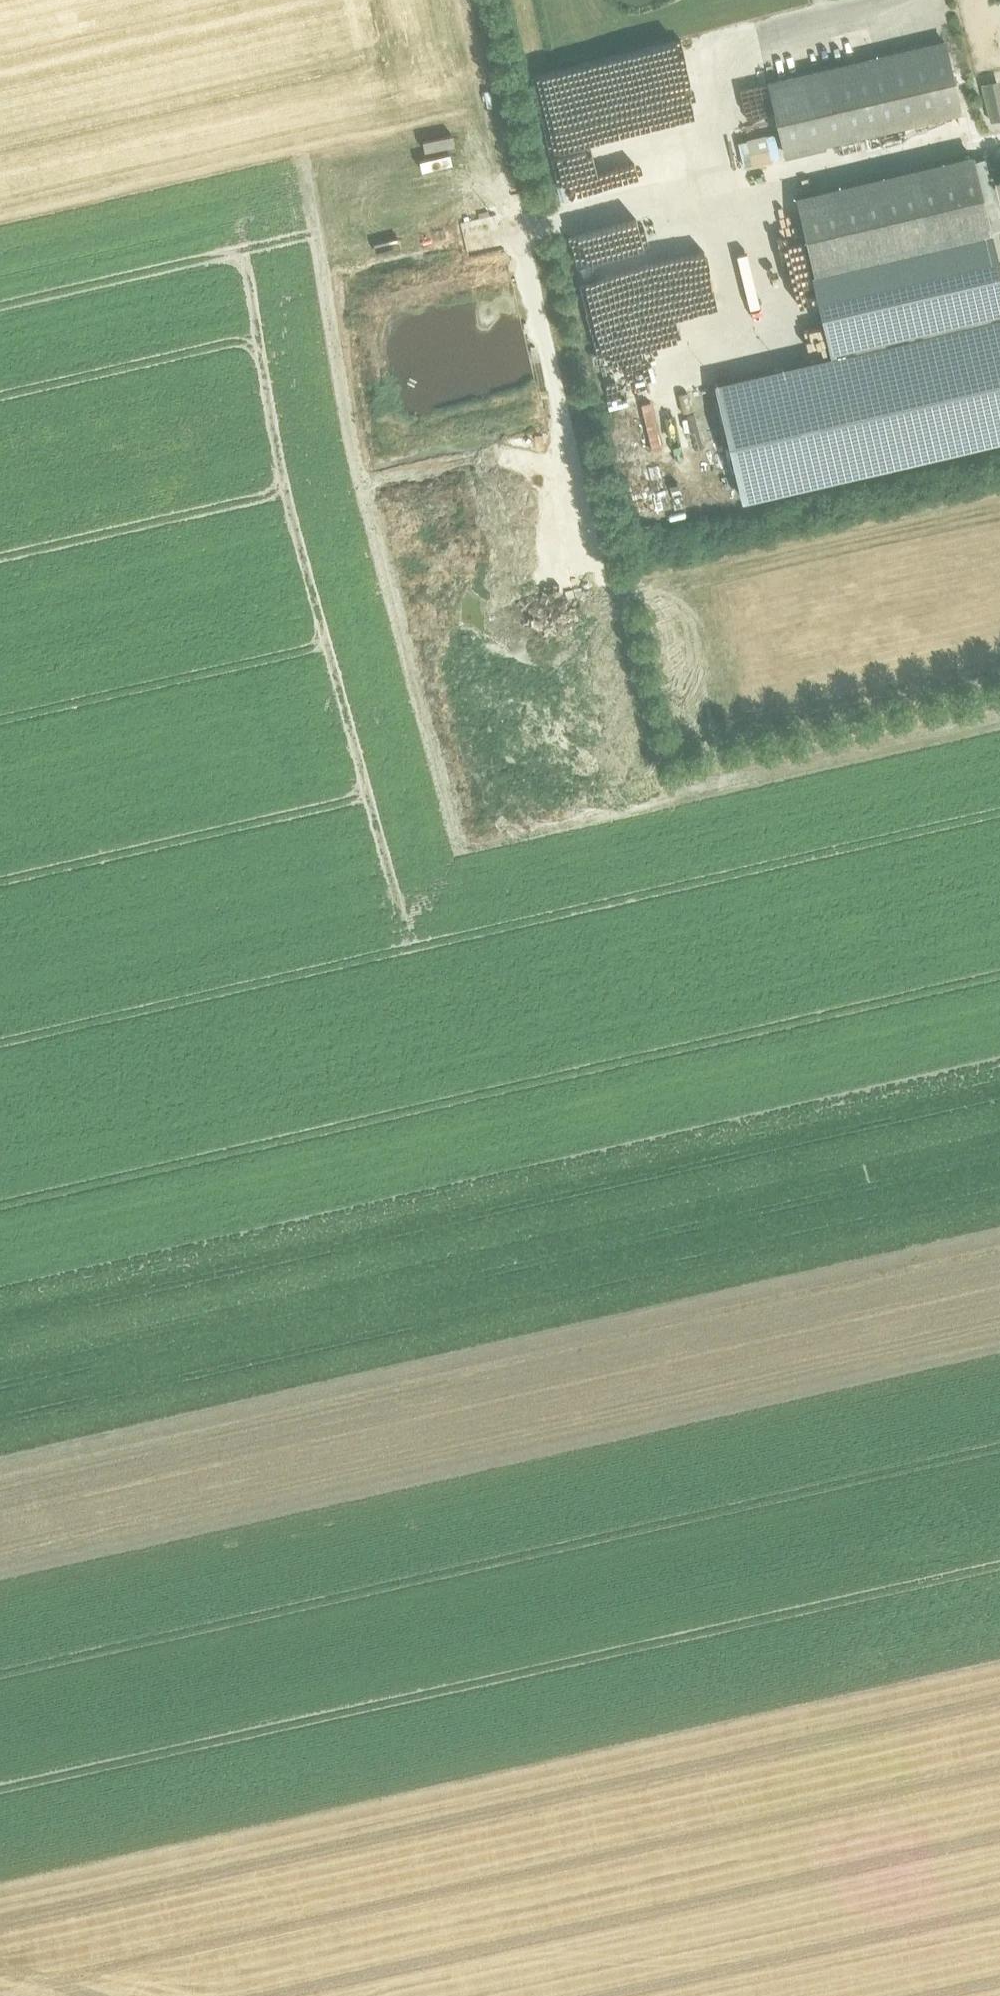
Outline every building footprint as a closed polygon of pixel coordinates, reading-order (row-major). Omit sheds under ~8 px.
[(632,58),(671,54),(669,40),(630,45),(632,58)] [(943,40),(768,81),(784,152),(959,110),(943,40)] [(632,86),(655,84),(653,61),(630,63),(632,86)] [(994,79),(979,82),(984,103),(999,99),(994,79)] [(955,140),(966,138),(962,119),(951,122),(955,140)] [(999,229),(999,226),(984,157),(971,160),(970,154),(794,195),(832,355),(713,382),(739,499),(860,471),(999,438),(999,282),(988,231),(999,229)] [(612,229),(637,226),(635,214),(610,217),(612,229)] [(553,261),(583,380),(624,369),(614,331),(612,332),(606,309),(648,299),(633,240),(553,261)] [(657,312),(617,322),(620,334),(660,325),(657,312)] [(622,373),(582,380),(585,396),(625,389),(622,373)]
